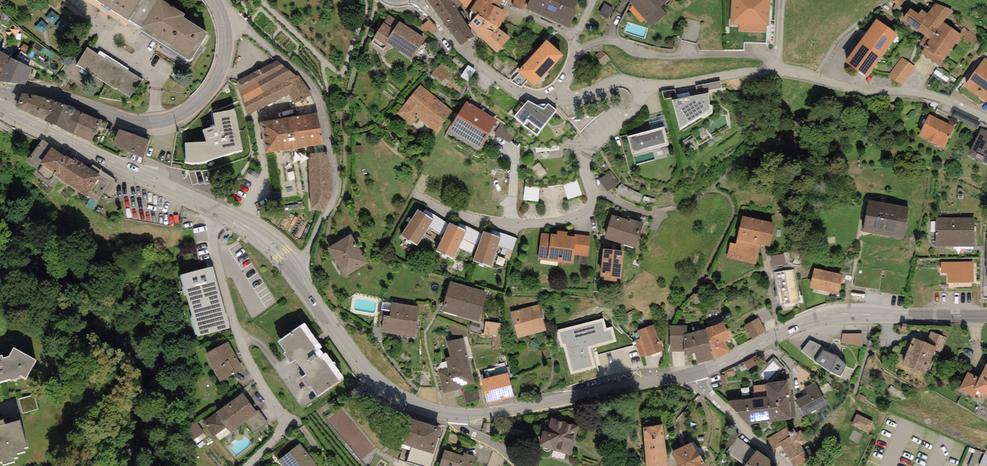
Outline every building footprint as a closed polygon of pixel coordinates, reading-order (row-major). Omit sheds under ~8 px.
[(194,57),(209,30),(163,4),(165,0),(93,0),(194,57)] [(431,6),(444,23),(459,13),(457,8),(462,4),(459,0),(437,0),(431,6)] [(470,10),(477,15),(478,14),(498,27),(500,28),(507,12),(502,9),(507,0),(477,0),(470,10)] [(512,5),(523,10),(526,0),(514,0),(512,5)] [(526,8),(568,28),(576,11),(574,9),(578,0),(530,0),(526,8)] [(629,1),(652,27),(667,14),(661,6),(668,0),(630,0),(629,1)] [(730,25),(739,25),(739,31),(766,32),(766,26),(769,26),(770,0),(731,0),(730,25)] [(614,9),(605,3),(598,13),(608,19),(614,9)] [(952,10),(935,3),(927,14),(921,9),(918,14),(910,8),(902,20),(925,35),(919,44),(925,47),(921,53),(939,66),(962,34),(943,22),(952,10)] [(459,13),(444,23),(461,46),(474,36),(459,13)] [(426,39),(389,14),(373,38),(385,46),(388,42),(412,59),(426,39)] [(498,27),(478,14),(477,15),(469,25),(497,53),(511,37),(500,28),(498,27)] [(898,34),(876,19),(845,61),(867,77),(898,34)] [(532,55),(549,71),(564,55),(547,40),(532,55)] [(126,103),(138,81),(80,49),(68,71),(126,103)] [(10,58),(0,52),(0,74),(10,58)] [(549,71),(532,55),(517,71),(534,87),(549,71)] [(915,68),(901,57),(887,75),(901,86),(915,68)] [(985,57),(964,86),(985,102),(986,100),(986,59),(985,57)] [(10,58),(0,74),(0,82),(24,85),(32,68),(10,58)] [(288,94),(293,103),(310,95),(298,73),(296,75),(277,60),(239,80),(247,113),(288,94)] [(455,76),(443,63),(432,73),(444,86),(455,76)] [(453,111),(420,85),(397,114),(412,126),(419,117),(437,132),(453,111)] [(717,108),(716,85),(669,93),(677,135),(717,108)] [(44,120),(53,100),(33,94),(22,93),(16,107),(44,120)] [(55,125),(64,104),(53,100),(44,120),(55,125)] [(543,108),(528,100),(514,117),(522,125),(536,135),(557,111),(548,104),(543,108)] [(480,148),(498,120),(467,101),(449,129),(480,148)] [(73,134),(81,112),(64,104),(55,125),(73,134)] [(234,109),(213,112),(216,125),(202,129),(206,141),(185,143),(186,162),(194,163),(204,162),(243,150),(234,109)] [(260,122),(265,154),(324,143),(318,111),(260,122)] [(99,121),(81,112),(73,134),(90,143),(99,127),(105,129),(108,122),(100,119),(99,121)] [(954,126),(929,114),(918,136),(944,148),(954,126)] [(516,131),(501,123),(495,134),(509,142),(516,131)] [(662,124),(620,135),(625,155),(667,142),(662,124)] [(981,128),(968,155),(986,165),(986,131),(981,128)] [(150,140),(119,129),(113,145),(143,158),(150,140)] [(53,146),(42,140),(26,161),(36,170),(33,173),(53,188),(59,179),(86,196),(87,195),(98,201),(103,193),(106,196),(115,182),(115,179),(92,165),(90,168),(74,158),(72,159),(66,155),(65,157),(52,148),(53,146)] [(326,152),(310,153),(309,161),(310,198),(312,209),(322,211),(332,195),(333,186),(326,152)] [(578,181),(569,156),(528,161),(525,185),(541,189),(556,188),(563,186),(578,181)] [(614,175),(603,183),(610,192),(620,185),(614,175)] [(582,195),(578,181),(563,186),(568,200),(582,195)] [(538,202),(541,189),(525,185),(523,200),(538,202)] [(904,239),(909,207),(868,200),(863,232),(904,239)] [(448,224),(425,209),(423,213),(434,220),(429,227),(441,235),(448,224)] [(423,213),(418,210),(401,236),(417,246),(429,227),(434,220),(423,213)] [(628,220),(611,214),(604,238),(635,248),(643,223),(628,218),(628,220)] [(775,224),(742,216),(736,244),(730,243),(727,257),(756,264),(761,244),(770,246),(775,224)] [(936,218),(936,246),(975,246),(975,218),(936,218)] [(461,228),(449,222),(435,251),(453,259),(459,247),(467,231),(461,228)] [(481,234),(463,224),(461,228),(467,231),(459,247),(471,253),(481,234)] [(492,229),(491,234),(501,237),(498,245),(512,251),(517,238),(492,229)] [(491,234),(483,231),(473,261),(491,267),(498,245),(501,237),(491,234)] [(568,232),(557,231),(557,235),(541,233),(538,260),(573,264),(574,255),(576,237),(575,236),(567,236),(568,232)] [(351,234),(327,248),(344,278),(369,263),(351,234)] [(575,235),(575,236),(576,237),(574,255),(588,257),(591,237),(575,235)] [(624,251),(603,249),(600,276),(604,277),(604,280),(617,281),(618,279),(621,279),(624,251)] [(784,253),(772,255),(770,255),(771,266),(786,264),(784,253)] [(974,262),(941,262),(941,274),(947,274),(947,283),(974,283),(974,262)] [(213,266),(180,276),(197,337),(230,328),(213,266)] [(844,275),(813,268),(809,288),(839,295),(844,275)] [(795,270),(773,273),(778,305),(800,302),(795,270)] [(450,281),(442,311),(480,321),(487,291),(450,281)] [(419,306),(392,302),(390,316),(384,315),(382,332),(415,336),(419,306)] [(538,304),(510,313),(518,339),(546,330),(538,304)] [(754,313),(757,318),(758,318),(762,324),(773,318),(767,306),(754,313)] [(757,318),(745,325),(753,339),(766,331),(762,324),(758,318),(757,318)] [(603,319),(556,331),(560,347),(563,346),(571,374),(596,367),(591,348),(616,341),(613,326),(606,328),(603,319)] [(499,335),(501,324),(486,321),(484,333),(499,335)] [(715,326),(706,329),(714,359),(714,360),(730,353),(724,341),(730,338),(723,322),(715,326)] [(305,323),(278,342),(286,352),(284,354),(290,363),(295,359),(306,375),(301,378),(308,388),(310,387),(317,397),(344,378),(325,352),(323,354),(320,349),(322,347),(305,323)] [(653,325),(637,331),(640,338),(635,340),(641,357),(647,354),(648,356),(665,351),(653,325)] [(687,326),(670,325),(670,351),(684,351),(684,334),(687,333),(687,326)] [(687,333),(684,334),(684,351),(684,355),(695,353),(697,364),(714,359),(706,329),(687,333)] [(926,342),(913,337),(902,364),(925,373),(935,350),(941,352),(947,337),(930,331),(926,342)] [(862,333),(843,333),(841,343),(862,346),(862,333)] [(464,338),(447,342),(450,357),(445,358),(447,368),(438,370),(444,393),(461,389),(461,386),(474,383),(464,338)] [(810,341),(802,350),(815,361),(827,370),(840,376),(846,365),(837,356),(827,351),(828,349),(810,341)] [(228,342),(205,354),(219,381),(243,369),(228,342)] [(23,372),(29,376),(40,360),(16,343),(10,350),(0,354),(0,382),(23,372)] [(959,389),(974,397),(977,391),(986,396),(986,364),(979,378),(967,372),(959,389)] [(508,373),(481,380),(487,403),(514,396),(508,373)] [(787,381),(765,383),(766,385),(753,386),(754,391),(752,391),(753,398),(727,401),(748,426),(792,419),(791,417),(796,417),(793,394),(792,394),(790,378),(787,379),(787,381)] [(804,416),(827,404),(815,382),(805,387),(808,394),(796,400),(804,416)] [(243,392),(202,422),(213,437),(225,427),(230,433),(246,422),(258,413),(257,411),(243,392)] [(36,397),(21,402),(25,416),(40,411),(36,397)] [(343,407),(329,419),(362,459),(376,448),(343,407)] [(259,409),(257,411),(258,413),(246,422),(255,434),(269,424),(259,409)] [(3,461),(21,455),(18,445),(29,442),(21,416),(8,421),(6,414),(0,415),(0,452),(3,461)] [(873,422),(857,414),(852,425),(867,433),(873,422)] [(401,444),(411,447),(407,462),(419,465),(431,465),(440,439),(438,438),(441,428),(409,418),(401,444)] [(539,446),(571,455),(579,426),(552,418),(548,431),(543,430),(539,446)] [(643,427),(646,465),(668,465),(663,424),(643,427)] [(787,426),(768,438),(774,449),(780,445),(794,465),(797,465),(808,459),(804,452),(805,451),(801,445),(808,442),(800,429),(796,432),(793,428),(789,430),(787,426)] [(745,465),(756,451),(737,438),(726,452),(745,465)] [(300,443),(278,460),(283,465),(318,465),(300,443)] [(672,452),(676,465),(706,465),(691,443),(672,452)] [(444,450),(439,465),(472,465),(476,456),(464,452),(463,456),(444,450)] [(757,450),(756,451),(745,465),(774,465),(775,464),(757,450)] [(982,454),(977,452),(973,465),(978,465),(982,454)]
